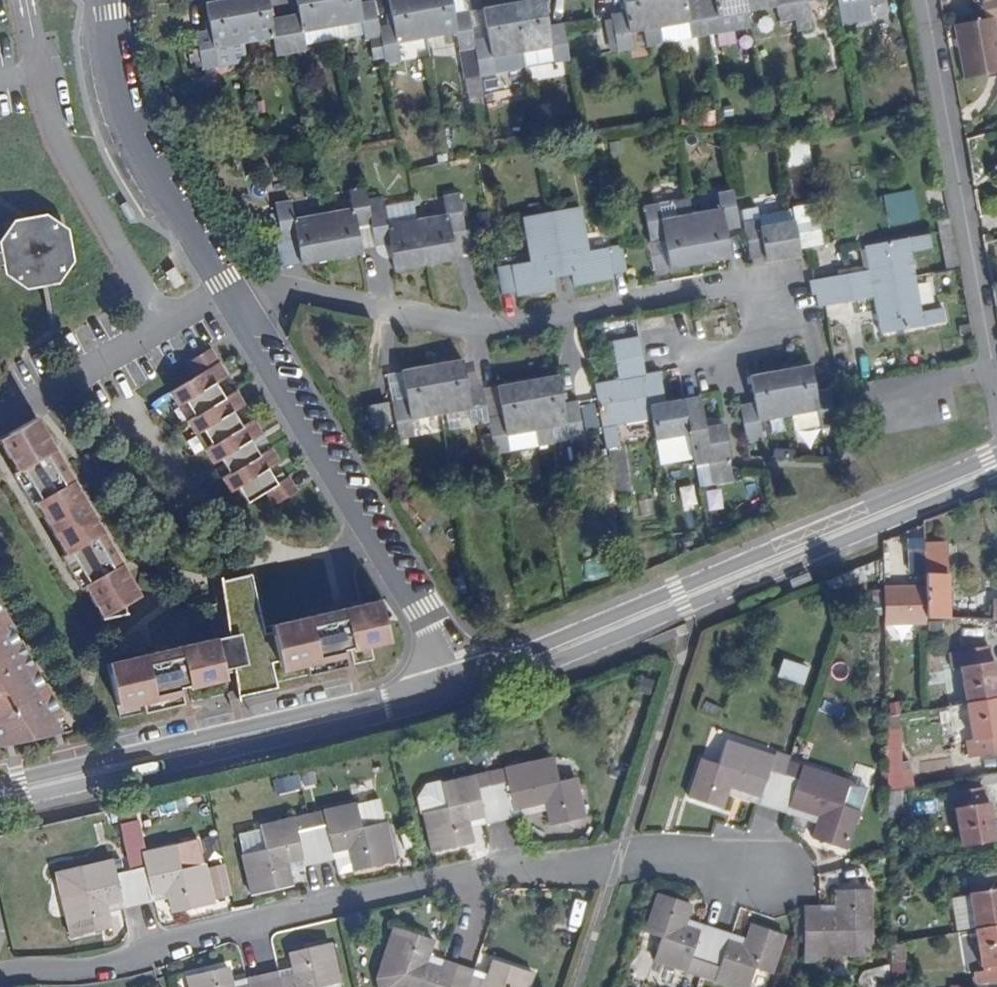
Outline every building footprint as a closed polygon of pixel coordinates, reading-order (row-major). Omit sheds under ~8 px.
[(237,0),(226,0),(207,4),(211,30),(197,33),(199,49),(203,68),(203,69),(249,61),(245,43),(237,0)] [(245,43),(276,38),(278,55),(293,52),(287,15),(272,18),(268,0),(237,0),(245,43)] [(287,15),(293,52),(307,50),(307,44),(335,40),(328,0),(298,0),(300,13),(287,15)] [(335,40),(365,35),(367,39),(381,36),(380,26),(374,0),(372,0),(360,2),(360,0),(328,0),(335,40)] [(380,26),(381,36),(387,64),(400,62),(397,43),(427,37),(420,0),(389,0),(393,23),(380,26)] [(427,37),(457,32),(459,50),(475,48),(473,39),(468,11),(453,13),(451,0),(420,0),(427,37)] [(521,49),(524,68),(569,59),(562,23),(548,26),(544,0),(529,0),(513,3),(521,49)] [(625,11),(594,16),(601,53),(632,47),(630,30),(644,28),(647,44),(649,45),(650,54),(661,52),(661,41),(654,0),(623,0),(625,11)] [(661,41),(705,34),(698,0),(685,0),(684,0),(683,0),(654,0),(661,41)] [(705,34),(721,31),(751,26),(748,9),(747,0),(698,0),(705,34)] [(748,9),(777,4),(779,20),(794,17),(791,0),(747,0),(748,9)] [(794,17),(797,30),(812,27),(807,0),(791,0),(794,17)] [(842,26),(872,22),(869,4),(884,1),(884,0),(838,0),(842,26)] [(488,36),(473,39),(475,48),(480,76),(524,68),(521,49),(513,3),(483,8),(488,36)] [(483,8),(468,11),(473,39),(488,36),(483,8)] [(955,21),(965,75),(996,70),(996,31),(994,14),(955,21)] [(203,68),(199,49),(192,50),(196,70),(203,68)] [(354,207),(325,213),(332,259),(361,253),(361,248),(357,226),(371,225),(369,210),(365,187),(350,190),(354,207)] [(721,208),(693,212),(701,264),(728,259),(730,256),(725,229),(739,226),(732,189),(718,192),(721,208)] [(418,219),(424,266),(456,260),(455,253),(452,233),(466,229),(459,193),(443,196),(447,214),(418,219)] [(701,264),(693,212),(690,197),(660,202),(645,206),(651,242),(664,240),(669,267),(670,269),(701,264)] [(332,259),(325,213),(294,218),(291,201),(276,204),(282,239),(296,238),(300,265),(332,259)] [(415,201),(385,207),(387,224),(418,219),(415,201)] [(551,211),(563,276),(572,274),(575,287),(612,280),(613,275),(627,271),(622,244),(589,249),(581,206),(551,211)] [(385,207),(369,210),(371,225),(375,246),(390,244),(395,271),(424,266),(418,219),(387,224),(385,207)] [(756,208),(742,210),(751,258),(764,255),(765,260),(800,254),(794,221),(760,226),(756,208)] [(795,211),(801,249),(818,246),(811,208),(795,211)] [(553,278),(563,276),(551,211),(526,215),(533,260),(497,266),(502,293),(517,292),(518,297),(555,291),(553,278)] [(13,264),(16,283),(66,273),(59,223),(7,231),(10,250),(0,252),(0,266),(13,264)] [(371,225),(357,226),(361,248),(375,246),(371,225)] [(466,229),(452,233),(455,253),(473,249),(470,229),(466,229)] [(868,269),(811,279),(814,295),(916,276),(912,251),(932,248),(930,234),(864,245),(868,269)] [(282,239),(275,241),(280,269),(300,265),(296,238),(282,239)] [(669,267),(664,240),(651,242),(656,269),(669,267)] [(174,287),(183,282),(174,267),(164,272),(174,287)] [(916,276),(814,295),(816,308),(874,297),(879,334),(945,322),(943,307),(922,310),(916,276)] [(654,419),(646,375),(639,337),(614,341),(619,378),(596,383),(608,450),(621,448),(618,425),(654,419)] [(229,377),(211,348),(188,363),(196,377),(171,392),(179,407),(187,403),(195,417),(188,421),(197,436),(205,431),(213,445),(206,450),(215,464),(222,460),(231,474),(223,478),(232,493),(239,488),(249,504),(267,493),(276,506),(299,491),(290,476),(287,478),(278,483),(275,478),(270,470),(282,463),(273,448),(270,450),(261,455),(258,450),(252,441),(264,434),(255,419),(251,421),(244,427),(240,421),(235,413),(246,406),(237,390),(234,393),(226,398),(222,393),(217,384),(229,377)] [(475,425),(490,423),(489,418),(484,389),(483,385),(469,388),(464,360),(434,366),(442,414),(472,409),(475,425)] [(838,425),(831,389),(816,392),(811,365),(781,370),(789,415),(792,415),(818,410),(820,425),(821,429),(838,425)] [(411,420),(442,414),(434,366),(403,371),(405,384),(408,398),(394,401),(400,439),(414,436),(411,420)] [(742,405),(748,442),(763,439),(760,421),(789,415),(781,370),(751,376),(755,403),(742,405)] [(694,458),(683,399),(667,402),(662,372),(646,375),(654,419),(659,452),(681,448),(683,460),(694,458)] [(530,381),(538,430),(541,446),(584,438),(577,402),(564,405),(558,376),(530,381)] [(489,418),(490,423),(496,454),(511,451),(508,436),(538,430),(530,381),(499,387),(504,415),(489,418)] [(405,384),(391,386),(394,401),(408,398),(405,384)] [(234,393),(231,387),(222,393),(226,398),(234,393)] [(499,387),(484,389),(489,418),(504,415),(499,387)] [(706,422),(700,396),(683,399),(694,458),(695,466),(709,463),(713,484),(734,481),(724,426),(723,426),(707,428),(706,422)] [(392,422),(388,402),(370,405),(374,426),(392,422)] [(818,410),(792,415),(795,430),(820,425),(818,410)] [(248,416),(240,421),(244,427),(251,421),(248,416)] [(103,535),(105,534),(74,481),(71,482),(67,474),(69,473),(60,459),(58,460),(52,464),(47,456),(54,453),(56,452),(36,418),(1,440),(18,472),(19,473),(24,471),(28,478),(19,483),(32,506),(36,503),(67,555),(62,557),(77,581),(86,576),(90,583),(85,585),(86,587),(106,620),(129,615),(126,606),(142,597),(123,564),(120,565),(116,557),(117,556),(109,542),(107,543),(101,547),(96,539),(103,535)] [(722,420),(706,422),(707,428),(723,426),(722,420)] [(266,444),(258,450),(261,455),(270,450),(266,444)] [(52,464),(58,460),(54,453),(47,456),(52,464)] [(709,463),(695,466),(699,487),(713,484),(709,463)] [(19,473),(18,472),(14,474),(19,483),(28,478),(24,471),(19,473)] [(284,473),(275,478),(278,483),(287,478),(284,473)] [(101,547),(107,543),(103,535),(96,539),(101,547)] [(923,543),(923,538),(907,539),(909,572),(924,572),(923,543)] [(924,572),(924,586),(925,618),(946,619),(943,543),(923,543),(924,572)] [(305,662),(309,676),(348,667),(344,651),(353,649),(354,651),(391,643),(385,620),(393,615),(382,600),(344,609),(344,612),(340,613),(336,614),(335,611),(319,615),(320,617),(311,619),(310,617),(264,628),(252,575),(223,581),(230,636),(180,647),(181,649),(172,652),(172,650),(156,654),(156,656),(147,657),(147,656),(108,664),(118,706),(142,701),(145,714),(184,705),(181,689),(178,678),(192,675),(195,686),(195,688),(227,681),(226,675),(235,673),(239,698),(279,689),(273,663),(280,662),(282,667),(305,662)] [(77,581),(82,590),(86,587),(85,585),(90,583),(86,576),(77,581)] [(924,586),(882,587),(883,625),(925,623),(925,618),(924,586)] [(0,612),(0,743),(69,728),(0,612)] [(996,698),(996,684),(993,662),(991,662),(989,645),(960,651),(962,666),(960,668),(966,703),(996,698)] [(178,678),(181,689),(195,686),(192,675),(178,678)] [(966,703),(971,739),(965,740),(968,756),(996,751),(996,698),(966,703)] [(900,788),(911,786),(910,768),(901,768),(898,729),(885,730),(887,791),(900,788)] [(721,809),(727,794),(730,785),(760,795),(758,804),(771,808),(782,773),(769,769),(774,757),(726,740),(718,763),(702,758),(689,797),(721,809)] [(507,783),(493,785),(500,820),(513,818),(512,809),(548,802),(550,809),(554,824),(585,818),(576,778),(560,782),(554,758),(505,769),(507,783)] [(796,779),(782,773),(771,808),(784,813),(787,806),(820,817),(818,824),(813,839),(844,850),(865,787),(801,766),(796,779)] [(476,776),(443,784),(447,807),(424,813),(433,852),(473,843),(470,827),(469,819),(482,816),(485,824),(500,820),(493,785),(478,788),(476,776)] [(447,807),(443,784),(418,790),(424,813),(447,807)] [(730,785),(727,794),(758,804),(760,795),(730,785)] [(983,787),(954,791),(957,807),(955,808),(961,845),(993,840),(987,802),(985,803),(983,787)] [(887,791),(887,818),(901,816),(900,788),(887,791)] [(327,825),(313,827),(321,863),(335,859),(333,852),(350,847),(352,855),(356,871),(395,862),(380,800),(380,798),(324,811),(327,825)] [(513,818),(550,809),(548,802),(512,809),(513,818)] [(135,803),(118,807),(140,904),(154,901),(153,893),(168,888),(170,898),(173,914),(215,905),(205,864),(183,869),(177,846),(146,853),(135,803)] [(784,813),(818,824),(820,817),(787,806),(784,813)] [(469,819),(470,827),(485,824),(482,816),(469,819)] [(321,863),(313,827),(299,831),(296,818),(262,827),(267,849),(245,854),(254,895),(295,885),(292,869),(289,861),(303,858),(305,866),(321,863)] [(335,859),(352,855),(350,847),(333,852),(335,859)] [(289,861),(292,869),(305,866),(303,858),(289,861)] [(140,904),(132,870),(119,873),(115,859),(59,872),(73,937),(113,927),(109,912),(107,902),(124,898),(126,908),(140,904)] [(996,926),(996,872),(969,877),(971,892),(968,893),(975,929),(996,926)] [(154,901),(170,898),(168,888),(153,893),(154,901)] [(821,906),(805,906),(805,942),(821,943),(821,956),(863,955),(871,946),(870,890),(837,890),(836,906),(837,914),(821,914),(821,906)] [(685,928),(687,920),(692,905),(660,895),(646,935),(663,940),(655,961),(688,972),(692,959),(707,964),(717,929),(703,925),(700,933),(685,928)] [(107,902),(109,912),(126,908),(124,898),(107,902)] [(703,925),(687,920),(685,928),(700,933),(703,925)] [(707,964),(721,968),(717,981),(733,986),(751,986),(757,969),(773,974),(785,935),(754,925),(748,940),(746,947),(729,942),(731,934),(717,929),(707,964)] [(428,953),(433,939),(396,926),(378,979),(381,986),(450,986),(458,963),(445,959),(441,968),(425,962),(428,953)] [(975,929),(981,965),(984,965),(984,971),(975,973),(976,982),(996,979),(996,926),(975,929)] [(746,947),(748,940),(731,934),(729,942),(746,947)] [(903,960),(903,941),(889,943),(889,961),(899,961),(903,960)] [(266,986),(327,986),(340,984),(330,943),(290,953),(293,968),(295,976),(279,980),(278,972),(264,975),(266,986)] [(445,959),(428,953),(425,962),(441,968),(445,959)] [(450,986),(527,986),(532,974),(493,960),(488,973),(484,983),(470,978),(473,968),(458,963),(450,986)] [(890,984),(899,984),(899,961),(889,961),(890,984)] [(231,983),(228,967),(188,976),(191,986),(232,986),(231,983)] [(295,976),(293,968),(278,972),(279,980),(295,976)] [(484,983),(488,973),(473,968),(470,978),(484,983)] [(264,975),(247,978),(248,986),(266,986),(264,975)] [(231,983),(232,986),(248,986),(247,978),(231,983)]
